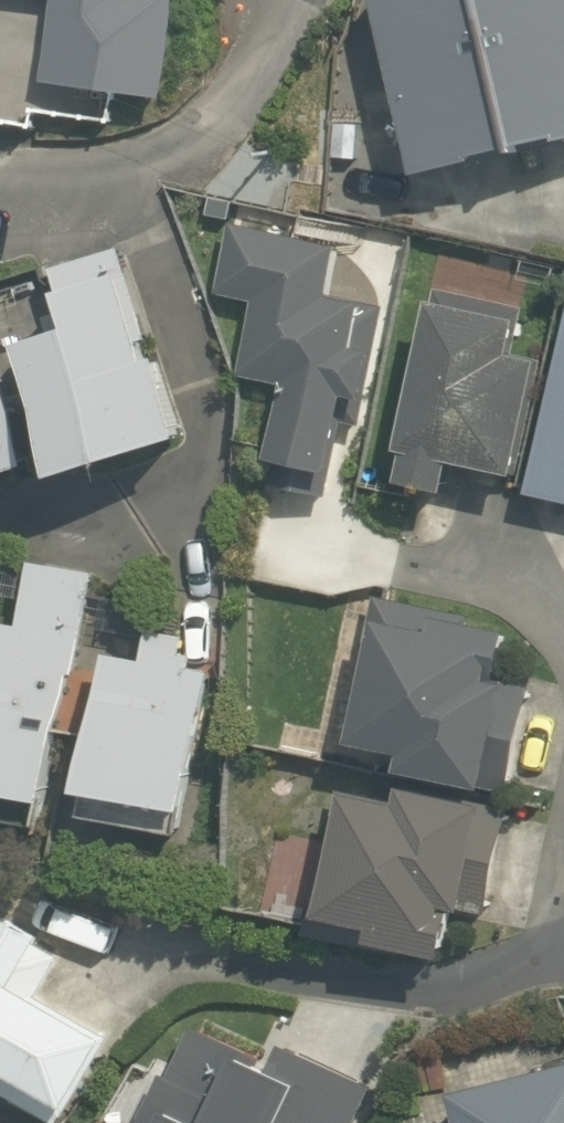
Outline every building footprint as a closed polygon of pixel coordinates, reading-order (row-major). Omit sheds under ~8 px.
[(156,87),(160,0),(67,0),(64,83),(156,87)] [(423,177),(484,163),(483,158),(521,149),(522,155),(530,152),(529,147),(563,139),(563,0),(381,0),(423,177)] [(244,376),(288,386),(271,460),(335,475),(354,398),(369,402),(389,307),(337,297),(348,246),(235,224),(221,295),(259,303),(244,376)] [(66,479),(192,439),(166,358),(155,362),(148,343),(153,341),(124,248),(57,269),(70,311),(50,317),(56,337),(24,347),(66,479)] [(453,493),(459,464),(523,479),(549,362),(519,356),(529,310),(441,291),(405,452),(412,453),(405,482),(453,493)] [(533,494),(563,502),(563,355),(533,494)] [(0,359),(0,479),(34,468),(0,359)] [(99,573),(37,561),(24,627),(9,624),(3,654),(0,654),(0,793),(52,803),(99,573)] [(406,771),(512,794),(535,689),(504,682),(514,633),(473,624),(474,617),(379,596),(347,741),(410,755),(406,771)] [(147,660),(113,654),(85,794),(89,794),(85,818),(185,837),(217,673),(196,669),(198,657),(186,655),(189,638),(153,631),(147,660)] [(492,917),(514,810),(408,788),(404,804),(341,791),(310,935),(375,949),(377,943),(451,959),(461,910),(492,917)] [(61,1122),(62,1122),(113,1035),(42,995),(63,954),(44,944),(50,934),(5,909),(0,917),(0,1088),(61,1122)] [(377,1086),(287,1044),(277,1065),(265,1060),(267,1056),(199,1025),(176,1076),(168,1072),(145,1122),(360,1122),(377,1086)] [(461,1089),(468,1117),(441,1122),(563,1122),(563,1061),(461,1089)]
